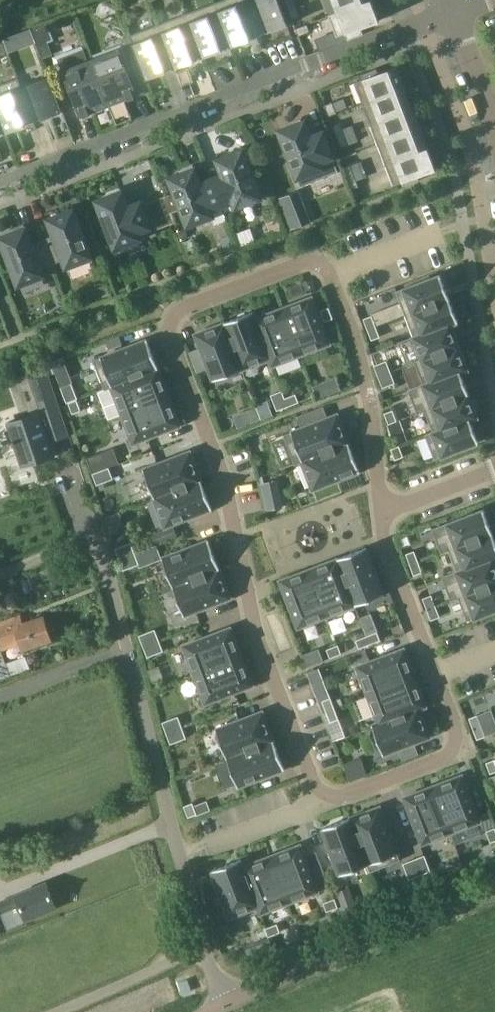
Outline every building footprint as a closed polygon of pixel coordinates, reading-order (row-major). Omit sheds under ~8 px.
[(214,2),(218,10),(231,46),(259,35),(246,0),(221,0),(214,2)] [(259,35),(288,24),(279,0),(246,0),(259,35)] [(338,12),(337,11),(328,14),(337,36),(346,33),(348,40),(363,34),(361,27),(380,20),(372,0),(369,0),(338,12)] [(337,11),(338,12),(369,0),(333,0),(337,11)] [(214,2),(186,13),(190,21),(203,57),(231,46),(218,10),(214,2)] [(296,5),(288,8),(293,19),(300,16),(296,5)] [(186,13),(158,24),(162,32),(175,67),(203,57),(190,21),(186,13)] [(32,29),(43,58),(53,54),(48,41),(52,39),(46,23),(32,29)] [(158,24),(129,35),(130,35),(133,43),(146,78),(175,67),(162,32),(158,24)] [(296,28),(305,52),(316,48),(307,24),(296,28)] [(20,48),(15,34),(4,39),(9,52),(20,48)] [(119,47),(90,58),(108,105),(137,94),(119,47)] [(108,105),(90,58),(88,59),(84,48),(58,58),(59,60),(80,116),(108,105)] [(362,103),(405,87),(397,65),(378,73),(377,68),(361,74),(363,78),(354,82),(362,103)] [(18,78),(34,121),(63,110),(46,66),(18,78)] [(0,84),(0,116),(6,132),(34,121),(18,78),(0,84)] [(413,107),(405,87),(362,103),(370,123),(413,107)] [(153,95),(156,103),(164,100),(161,92),(153,95)] [(337,113),(333,101),(325,104),(330,116),(337,113)] [(421,127),(413,107),(370,123),(378,143),(421,127)] [(280,130),(301,186),(338,172),(323,132),(313,135),(310,136),(304,121),(280,130)] [(337,136),(345,133),(340,122),(333,124),(337,136)] [(428,147),(421,127),(378,143),(386,164),(428,147)] [(349,144),(345,133),(337,136),(341,147),(349,144)] [(436,168),(428,147),(386,164),(394,185),(403,181),(404,186),(419,180),(418,175),(436,168)] [(212,180),(222,204),(233,200),(236,206),(260,197),(242,150),(218,160),(224,175),(212,180)] [(343,167),(347,178),(355,175),(350,164),(343,167)] [(222,204),(212,180),(200,184),(194,168),(170,178),(188,225),(212,215),(216,224),(227,220),(222,204)] [(359,187),(355,175),(347,178),(351,189),(359,187)] [(140,202),(128,207),(122,191),(97,200),(102,214),(115,247),(152,233),(140,202)] [(304,208),(285,215),(290,228),(309,221),(304,208)] [(43,239),(52,264),(64,259),(68,270),(93,261),(73,209),(48,219),(54,235),(43,239)] [(41,268),(52,264),(43,239),(31,243),(25,228),(1,237),(18,284),(43,275),(41,268)] [(405,315),(449,298),(440,274),(396,291),(405,315)] [(283,308),(301,355),(330,344),(312,297),(283,308)] [(405,315),(413,336),(413,337),(450,323),(451,324),(458,321),(449,298),(405,315)] [(329,307),(320,310),(325,322),(333,318),(329,307)] [(301,355),(283,308),(256,318),(255,318),(270,359),(269,359),(272,366),(301,355)] [(224,322),(242,369),(269,359),(270,359),(255,318),(256,318),(253,311),(224,322)] [(371,315),(363,318),(367,329),(376,326),(371,315)] [(195,333),(213,381),(242,369),(224,322),(195,333)] [(459,345),(451,324),(450,323),(413,337),(413,336),(398,342),(407,366),(415,363),(414,362),(459,345)] [(376,326),(367,329),(371,340),(380,336),(376,326)] [(111,386),(158,368),(147,339),(93,360),(104,390),(111,387),(111,386)] [(460,371),(460,372),(468,369),(459,345),(414,362),(415,363),(417,369),(423,384),(423,385),(460,371)] [(208,368),(200,348),(189,352),(197,372),(208,368)] [(378,376),(390,371),(386,361),(374,365),(378,376)] [(56,456),(51,442),(70,436),(46,367),(27,374),(40,411),(6,423),(21,468),(56,456)] [(122,414),(169,396),(158,368),(111,386),(111,387),(122,414)] [(390,371),(378,376),(382,387),(394,382),(390,371)] [(469,393),(460,372),(460,371),(423,385),(423,384),(408,389),(417,414),(425,411),(424,410),(469,393)] [(72,383),(61,387),(67,403),(78,399),(72,383)] [(277,410),(288,406),(285,398),(282,390),(271,395),(277,410)] [(470,418),(470,419),(477,416),(469,393),(424,410),(425,411),(426,415),(432,431),(433,432),(470,418)] [(295,394),(285,398),(288,406),(298,402),(295,394)] [(180,425),(169,396),(122,414),(133,443),(180,425)] [(81,410),(76,400),(68,403),(72,414),(81,410)] [(323,406),(297,416),(302,427),(327,417),(323,406)] [(392,410),(384,413),(388,424),(397,420),(392,410)] [(302,462),(301,461),(348,443),(337,414),(327,417),(302,427),(283,434),(295,464),(302,462)] [(433,432),(432,431),(425,434),(434,459),(479,442),(470,419),(470,418),(433,432)] [(404,430),(400,421),(388,425),(392,435),(404,430)] [(317,501),(340,492),(335,481),(359,472),(348,443),(301,461),(302,462),(317,501)] [(391,448),(395,459),(403,456),(399,445),(391,448)] [(92,473),(119,463),(113,448),(86,458),(92,473)] [(190,451),(143,469),(154,498),(201,480),(190,451)] [(113,479),(108,468),(93,474),(97,485),(113,479)] [(212,509),(201,480),(154,498),(165,527),(212,509)] [(280,508),(278,498),(265,501),(267,511),(280,508)] [(441,553),(449,550),(448,549),(492,532),(483,509),(432,529),(441,553)] [(165,541),(161,531),(152,535),(156,545),(165,541)] [(457,571),(457,572),(494,558),(494,559),(494,558),(494,539),(492,532),(448,549),(449,550),(457,571)] [(219,569),(208,540),(161,558),(172,587),(219,569)] [(115,548),(119,559),(135,553),(131,542),(115,548)] [(338,558),(356,605),(384,594),(366,547),(338,558)] [(410,564),(418,561),(414,550),(406,553),(410,564)] [(123,570),(139,564),(135,553),(119,559),(123,570)] [(356,605),(338,558),(310,569),(328,616),(356,605)] [(494,559),(494,558),(457,572),(457,571),(442,576),(451,601),(458,598),(458,597),(494,583),(494,561),(494,559)] [(418,561),(410,564),(414,575),(422,572),(418,561)] [(219,569),(172,587),(184,616),(231,598),(219,569)] [(298,627),(328,616),(310,569),(280,580),(298,627)] [(494,610),(494,583),(458,597),(458,598),(467,620),(494,610)] [(17,606),(12,592),(5,594),(9,608),(17,606)] [(427,609),(435,606),(431,595),(423,598),(427,609)] [(439,616),(435,606),(427,609),(431,619),(439,616)] [(0,621),(0,646),(1,650),(21,643),(23,649),(51,640),(43,616),(24,622),(21,614),(0,621)] [(194,674),(241,656),(230,627),(183,645),(194,674)] [(139,635),(143,646),(159,640),(155,629),(139,635)] [(377,631),(367,636),(370,644),(380,640),(377,631)] [(359,648),(370,644),(367,636),(356,640),(359,648)] [(163,651),(159,640),(143,646),(148,657),(163,651)] [(341,653),(338,645),(327,649),(330,657),(341,653)] [(404,648),(357,666),(368,694),(415,676),(404,648)] [(0,653),(0,677),(28,668),(25,658),(6,664),(2,653),(0,653)] [(241,656),(194,674),(205,703),(253,685),(241,656)] [(415,676),(368,694),(378,722),(419,707),(419,709),(426,706),(425,704),(415,676)] [(326,710),(334,707),(331,697),(322,700),(326,710)] [(334,707),(326,710),(331,722),(339,719),(334,707)] [(378,722),(372,725),(383,755),(399,749),(414,743),(430,737),(419,709),(419,707),(378,722)] [(227,758),(274,740),(262,711),(215,729),(227,758)] [(482,726),(477,715),(469,718),(474,729),(482,726)] [(167,733),(182,727),(178,716),(162,722),(167,733)] [(482,726),(474,729),(477,739),(486,736),(482,726)] [(182,727),(167,733),(171,744),(186,738),(182,727)] [(274,740),(227,758),(238,787),(285,769),(274,740)] [(414,743),(399,749),(403,759),(418,753),(414,743)] [(494,759),(486,762),(490,773),(494,771),(494,761),(494,759)] [(350,790),(367,784),(361,768),(344,774),(350,790)] [(433,786),(451,833),(480,822),(462,775),(433,786)] [(451,833),(433,786),(404,797),(422,844),(451,833)] [(184,806),(189,817),(197,813),(193,803),(184,806)] [(380,806),(351,817),(371,871),(400,860),(380,806)] [(370,871),(371,871),(351,817),(322,828),(340,875),(368,864),(370,871)] [(487,831),(491,841),(494,840),(494,828),(494,827),(487,831)] [(273,855),(291,902),(318,891),(300,844),(273,855)] [(260,914),(291,902),(273,855),(245,866),(260,906),(258,907),(260,914)] [(414,859),(420,875),(431,870),(425,855),(414,859)] [(230,917),(258,907),(260,906),(245,866),(244,866),(242,859),(212,870),(230,917)] [(409,879),(420,875),(414,859),(403,863),(409,879)] [(0,902),(0,905),(3,913),(20,906),(25,920),(56,907),(46,882),(15,894),(15,895),(0,902)] [(335,893),(344,916),(355,911),(347,889),(335,893)] [(335,898),(324,903),(327,911),(338,907),(335,898)] [(277,924),(266,928),(269,936),(280,932),(277,924)] [(183,994),(192,990),(188,979),(179,982),(183,994)]
